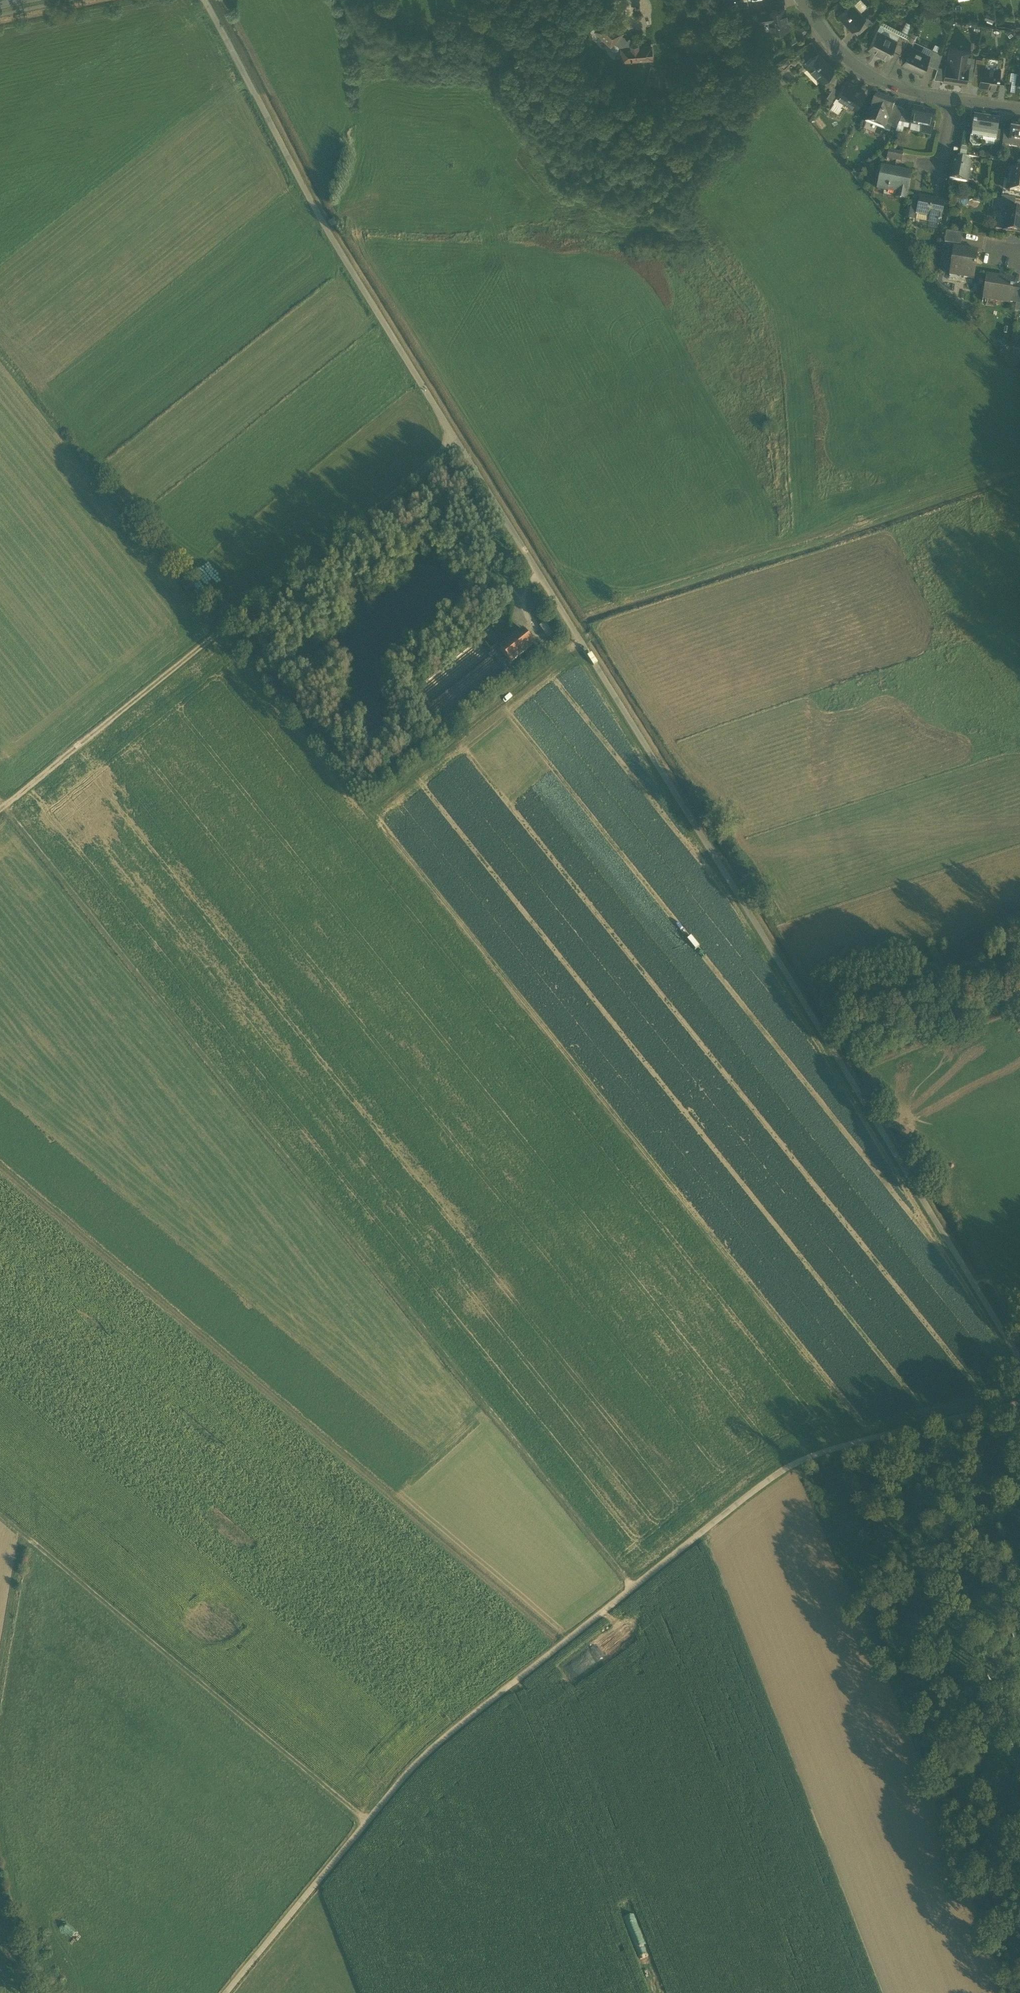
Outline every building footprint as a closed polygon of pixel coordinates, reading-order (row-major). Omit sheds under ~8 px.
[(728,8),(749,5),(748,0),(738,0),(724,2),(728,8)] [(852,2),(839,14),(852,28),(853,28),(863,19),(865,17),(852,2)] [(733,16),(750,14),(749,5),(728,8),(733,16)] [(762,21),(770,19),(769,10),(761,11),(762,21)] [(611,42),(614,38),(620,32),(623,28),(608,14),(595,27),(611,42)] [(853,28),(858,33),(867,24),(863,19),(853,28)] [(868,46),(888,56),(892,48),(897,40),(877,29),(868,46)] [(627,39),(620,32),(614,38),(622,47),(638,45),(638,42),(637,41),(637,40),(636,40),(634,39),(633,40),(630,37),(627,39)] [(892,48),(901,52),(907,39),(899,35),(897,40),(892,48)] [(651,45),(638,45),(622,47),(623,59),(652,57),(651,45)] [(903,63),(920,71),(926,60),(929,54),(928,53),(911,45),(903,63)] [(926,60),(938,66),(938,65),(942,52),(931,47),(928,53),(929,54),(926,60)] [(948,61),(949,61),(969,64),(970,55),(971,50),(950,47),(948,61)] [(819,52),(807,64),(821,79),(822,78),(827,74),(833,69),(834,68),(819,52)] [(974,71),(981,72),(985,72),(986,64),(1000,66),(1002,57),(983,54),(982,57),(976,56),(975,65),(974,71)] [(969,64),(949,61),(947,69),(944,69),(943,79),(956,81),(957,78),(967,79),(969,64)] [(967,79),(973,80),(974,71),(975,65),(969,64),(967,79)] [(997,87),(1000,66),(986,64),(985,72),(981,72),(979,84),(997,87)] [(943,66),(938,65),(938,66),(934,77),(943,79),(944,69),(943,66)] [(822,78),(832,88),(834,85),(840,76),(833,69),(827,74),(822,78)] [(1011,89),(1016,89),(1018,77),(1019,78),(1019,71),(1014,70),(1012,71),(1012,77),(1013,78),(1011,89)] [(981,72),(974,71),(973,80),(972,83),(979,84),(981,72)] [(839,93),(834,100),(841,104),(844,99),(855,107),(865,92),(854,84),(854,83),(847,79),(840,89),(838,92),(839,93)] [(840,89),(834,85),(832,88),(827,95),(834,100),(839,93),(838,92),(840,89)] [(830,105),(834,100),(827,95),(823,100),(830,105)] [(877,97),(870,113),(889,121),(892,112),(894,108),(895,104),(877,97)] [(911,127),(923,130),(932,131),(935,114),(923,111),(922,114),(915,113),(915,110),(914,110),(913,115),(911,127)] [(897,131),(899,125),(903,116),(892,112),(889,121),(886,127),(891,129),(897,131)] [(886,127),(889,121),(870,113),(866,123),(885,130),(886,127)] [(904,114),(903,116),(899,125),(911,127),(913,115),(904,114)] [(974,118),(971,138),(982,140),(983,137),(995,139),(996,139),(997,132),(999,121),(974,118)] [(866,124),(884,132),(885,130),(866,123),(866,124)] [(1019,149),(1019,146),(1019,124),(1012,123),(1010,134),(1008,147),(1019,149)] [(1001,149),(1002,146),(1004,133),(997,132),(996,139),(995,139),(995,142),(994,148),(1001,149)] [(981,146),(982,140),(971,138),(970,145),(972,148),(979,148),(981,146)] [(999,163),(1001,149),(994,148),(992,162),(999,163)] [(887,161),(900,163),(902,155),(888,152),(887,161)] [(958,162),(971,164),(972,158),(959,156),(958,162)] [(949,181),(967,184),(971,164),(958,162),(953,161),(949,181)] [(895,200),(906,202),(911,175),(882,169),(878,189),(897,193),(895,200)] [(1019,195),(1019,172),(1016,172),(1010,171),(1009,180),(1012,181),(1010,194),(1019,195)] [(908,221),(916,222),(917,216),(916,216),(920,199),(913,198),(908,221)] [(939,221),(941,221),(944,204),(920,199),(916,216),(917,216),(929,219),(939,221)] [(1007,212),(1014,213),(1015,201),(1002,199),(1000,211),(1007,212)] [(1019,234),(1019,214),(1014,213),(1007,212),(1004,232),(1019,234)] [(944,245),(960,247),(962,236),(947,233),(944,245)] [(936,241),(935,250),(943,250),(944,241),(936,241)] [(964,279),(973,281),(977,255),(963,253),(964,251),(953,250),(950,274),(964,277),(964,279)] [(1000,297),(999,303),(1010,305),(1010,304),(1012,290),(1014,281),(986,277),(982,301),(983,301),(984,295),(1000,297)] [(984,295),(983,301),(999,303),(1000,297),(984,295)] [(553,635),(544,624),(540,628),(548,639),(553,635)] [(500,650),(510,663),(534,644),(524,632),(500,650)]
